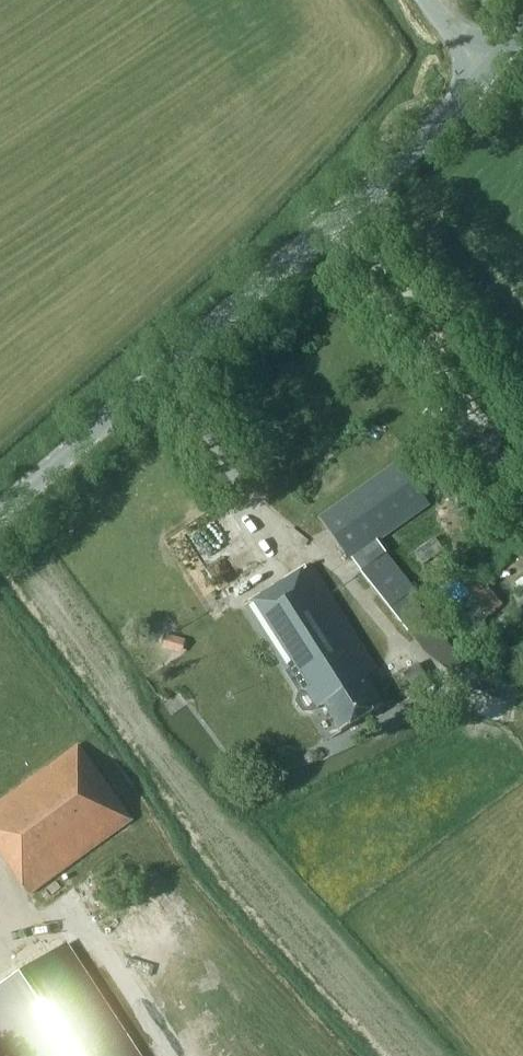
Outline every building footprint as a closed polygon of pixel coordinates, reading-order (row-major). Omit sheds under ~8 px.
[(519,454),(495,424),(465,448),(489,478),(519,454)] [(430,503),(399,459),(319,515),(350,559),(430,503)] [(513,527),(522,539),(522,519),(513,527)] [(416,590),(383,549),(359,570),(409,631),(429,615),(411,594),(416,590)] [(470,563),(440,588),(474,629),(470,632),(478,643),(488,635),(480,625),(504,605),(470,563)] [(379,671),(310,566),(245,609),(302,695),(306,692),(318,711),(323,708),(341,735),(384,706),(366,679),(379,671)] [(165,635),(162,648),(182,653),(186,641),(165,635)] [(420,664),(405,674),(418,694),(433,684),(420,664)] [(80,747),(0,802),(0,852),(28,893),(132,821),(80,747)] [(0,987),(0,1041),(10,1055),(137,1055),(66,945),(0,987)]
